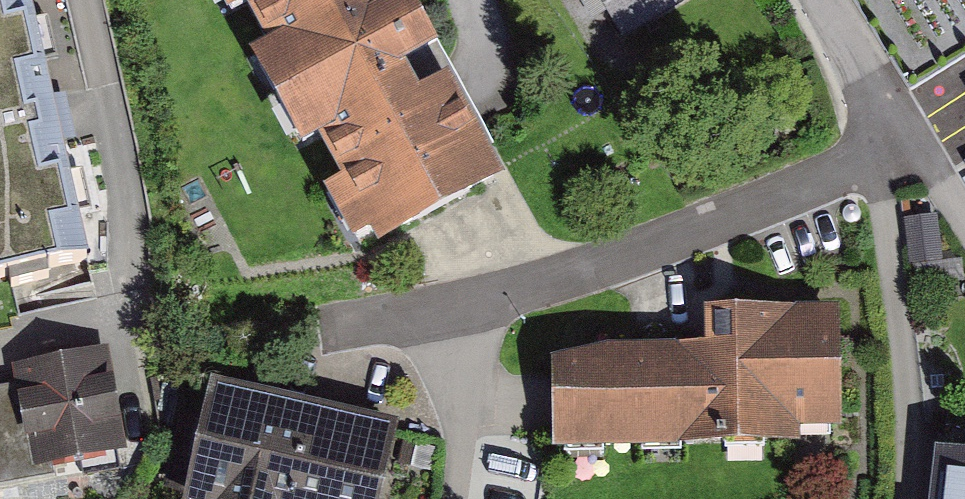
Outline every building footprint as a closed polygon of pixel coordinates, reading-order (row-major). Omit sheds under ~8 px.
[(95,258),(34,0),(0,0),(0,280),(95,258)] [(292,128),(433,46),(409,0),(223,0),(292,128)] [(669,0),(605,0),(623,28),(669,0)] [(377,264),(519,182),(433,46),(292,128),(377,264)] [(544,353),(548,453),(851,442),(846,299),(706,305),(708,341),(608,345),(544,353)] [(102,355),(17,375),(20,391),(0,394),(0,488),(40,480),(39,470),(121,449),(102,355)] [(215,392),(189,498),(375,498),(391,435),(215,392)] [(953,446),(948,498),(964,498),(964,447),(953,446)]
